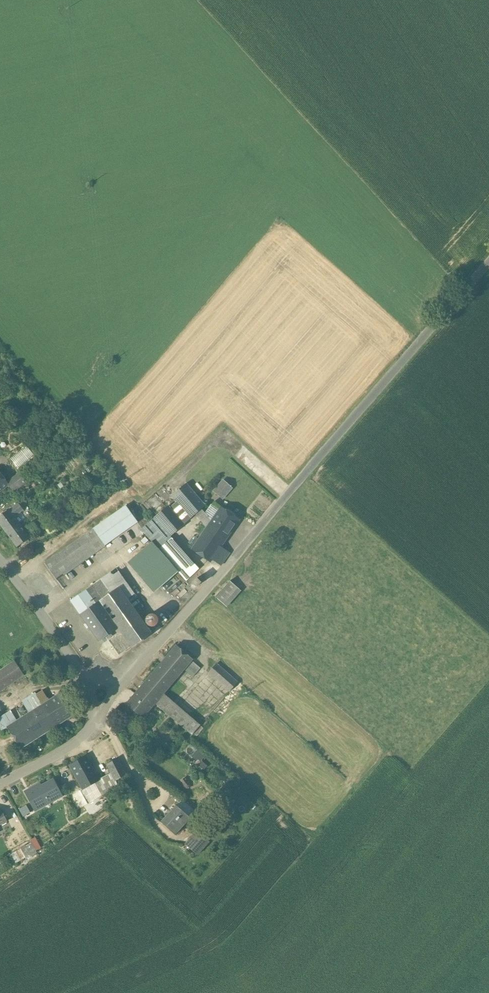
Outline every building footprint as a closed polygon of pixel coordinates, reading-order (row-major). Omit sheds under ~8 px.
[(25,445),(10,458),(17,466),(32,454),(25,445)] [(19,472),(7,483),(9,485),(7,486),(13,493),(28,483),(19,472)] [(7,486),(9,485),(7,483),(0,475),(0,492),(7,486)] [(232,488),(224,480),(214,491),(222,499),(232,488)] [(205,506),(186,483),(172,495),(191,518),(195,515),(207,527),(210,522),(212,520),(201,509),(205,506)] [(25,495),(21,490),(16,494),(20,499),(25,495)] [(0,516),(0,523),(7,533),(20,524),(15,516),(24,510),(18,502),(0,516)] [(188,518),(176,503),(170,508),(183,522),(188,518)] [(126,506),(93,530),(105,546),(138,523),(126,506)] [(170,508),(168,506),(154,518),(155,518),(171,537),(185,525),(183,522),(170,508)] [(240,520),(221,507),(212,520),(210,522),(229,535),(240,520)] [(171,537),(155,518),(142,529),(186,581),(198,569),(171,537)] [(60,520),(50,527),(54,533),(64,525),(60,520)] [(229,535),(210,522),(207,527),(192,549),(211,562),(212,560),(221,547),(229,535)] [(24,529),(20,524),(7,533),(18,547),(40,531),(34,524),(30,527),(29,525),(24,529)] [(93,530),(85,536),(94,549),(96,552),(105,546),(93,530)] [(85,536),(45,565),(57,581),(63,577),(60,573),(94,549),(85,536)] [(178,572),(152,542),(134,557),(161,588),(178,572)] [(230,553),(221,547),(212,560),(221,565),(230,553)] [(109,574),(93,586),(103,600),(119,589),(109,574)] [(202,584),(197,578),(195,581),(192,583),(197,588),(199,586),(202,584)] [(230,581),(216,597),(226,606),(241,590),(230,581)] [(93,586),(71,601),(81,615),(103,600),(93,586)] [(151,635),(119,589),(103,600),(81,615),(99,641),(105,637),(112,646),(124,637),(132,648),(151,635)] [(156,616),(152,615),(149,616),(147,619),(147,623),(149,626),(152,627),(156,626),(158,623),(158,619),(156,616)] [(178,645),(140,689),(157,703),(165,693),(187,668),(191,664),(194,661),(195,660),(178,645)] [(202,667),(194,661),(191,664),(199,671),(202,667)] [(0,673),(0,692),(24,676),(15,663),(0,673)] [(199,671),(191,664),(187,668),(195,675),(199,671)] [(238,682),(217,664),(209,673),(230,691),(238,682)] [(157,703),(140,689),(127,704),(144,718),(157,703)] [(64,691),(48,701),(42,692),(37,695),(43,704),(58,726),(78,713),(64,691)] [(35,693),(22,701),(29,713),(43,704),(37,695),(35,693)] [(203,724),(165,693),(157,703),(193,734),(203,724)] [(17,721),(7,727),(8,727),(21,749),(58,726),(43,704),(29,713),(17,721)] [(0,717),(0,731),(1,732),(8,727),(7,727),(17,721),(11,711),(0,717)] [(87,758),(72,766),(85,788),(85,789),(95,783),(100,781),(99,779),(87,758)] [(119,759),(108,764),(112,773),(116,781),(127,776),(119,759)] [(53,776),(49,767),(26,777),(29,785),(53,776)] [(112,773),(99,779),(100,781),(95,783),(102,796),(119,786),(116,781),(112,773)] [(31,810),(62,796),(53,776),(22,790),(31,810)] [(95,783),(85,789),(85,788),(82,790),(90,805),(77,812),(84,824),(106,808),(98,798),(102,796),(95,783)] [(82,790),(69,797),(77,812),(90,805),(82,790)] [(194,812),(182,800),(177,806),(189,817),(194,812)] [(176,805),(161,822),(174,834),(190,818),(189,817),(177,806),(176,805)] [(213,836),(205,829),(201,833),(209,840),(213,836)] [(199,831),(186,845),(198,856),(211,842),(209,840),(201,833),(199,831)] [(35,849),(40,847),(35,836),(29,838),(30,842),(10,851),(15,862),(36,852),(35,849)]
